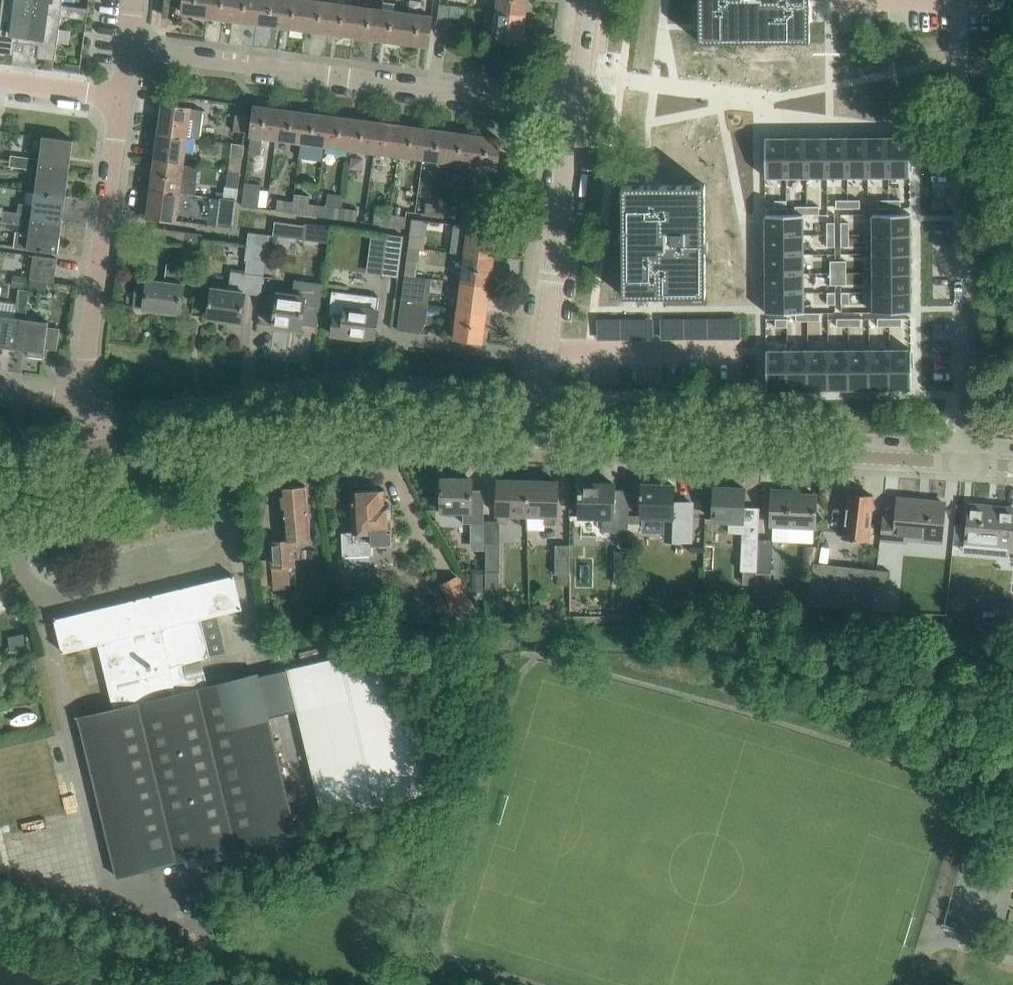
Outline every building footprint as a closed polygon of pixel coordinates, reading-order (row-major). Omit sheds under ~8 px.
[(64,0),(33,0),(33,6),(62,10),(61,16),(62,16),(74,17),(76,6),(63,4),(64,0)] [(210,0),(185,0),(183,12),(195,14),(194,17),(207,19),(207,15),(208,15),(210,0)] [(235,0),(210,0),(208,15),(233,19),(235,0)] [(260,0),(235,0),(233,19),(257,22),(260,0)] [(285,0),(260,0),(257,22),(282,25),(285,0)] [(310,0),(285,0),(282,25),(306,28),(310,0)] [(335,0),(310,0),(306,28),(330,32),(334,3),(335,0)] [(528,0),(499,0),(497,11),(526,14),(528,0)] [(700,41),(811,40),(810,0),(700,0),(700,41)] [(33,6),(4,2),(3,8),(2,8),(0,23),(0,52),(14,54),(15,53),(14,53),(16,41),(28,42),(33,6)] [(355,35),(358,6),(334,3),(330,32),(355,35)] [(56,60),(62,16),(61,16),(62,10),(33,6),(28,42),(39,44),(38,56),(37,56),(37,57),(56,60)] [(87,19),(89,8),(76,6),(74,17),(87,19)] [(379,38),(383,9),(358,6),(355,35),(379,38)] [(403,41),(407,12),(383,9),(379,38),(403,41)] [(522,42),(526,14),(497,11),(496,19),(494,39),(522,42)] [(403,41),(429,45),(432,16),(407,12),(403,41)] [(449,33),(451,17),(439,15),(437,31),(449,33)] [(188,136),(191,107),(163,104),(159,132),(188,136)] [(277,138),(280,109),(256,105),(252,134),(250,147),(262,148),(264,136),(277,138)] [(301,141),(305,112),(280,109),(277,138),(301,141)] [(326,144),(329,115),(305,112),(301,141),(326,144)] [(246,132),(248,115),(236,113),(234,130),(246,132)] [(350,147),(354,118),(329,115),(326,144),(350,147)] [(374,151),(378,122),(354,118),(350,147),(374,151)] [(399,154),(403,125),(378,122),(374,151),(399,154)] [(423,157),(427,128),(403,125),(399,154),(423,157)] [(448,160),(452,132),(427,128),(423,157),(448,160)] [(184,163),(188,136),(159,132),(156,160),(184,163)] [(472,164),(476,135),(452,132),(448,160),(472,164)] [(70,168),(74,139),(44,135),(41,157),(40,163),(70,168)] [(497,167),(501,138),(476,135),(472,164),(478,164),(497,167)] [(911,136),(889,137),(889,176),(911,175),(911,136)] [(787,137),(766,137),(766,176),(787,176),(787,137)] [(807,137),(787,137),(787,176),(808,176),(807,137)] [(828,137),(807,137),(808,176),(828,176),(828,137)] [(848,137),(828,137),(828,176),(849,176),(848,137)] [(869,137),(848,137),(849,176),(869,176),(869,137)] [(889,137),(869,137),(869,176),(889,176),(889,137)] [(25,167),(26,155),(12,153),(11,165),(25,167)] [(241,171),(243,155),(231,154),(229,169),(241,171)] [(67,195),(70,168),(40,163),(41,157),(26,155),(25,167),(39,169),(36,191),(67,195)] [(200,166),(184,163),(156,160),(152,187),(152,188),(180,191),(182,178),(198,180),(200,166)] [(239,187),(241,171),(229,169),(227,185),(239,187)] [(262,183),(246,181),(244,206),(259,207),(262,183)] [(706,184),(623,184),(624,295),(707,294),(706,184)] [(176,220),(180,191),(152,188),(152,187),(144,186),(140,215),(176,220)] [(63,223),(67,195),(36,191),(34,205),(20,203),(19,211),(33,213),(32,218),(63,223)] [(221,197),(218,225),(222,226),(234,227),(236,211),(238,199),(221,197)] [(292,212),(293,201),(277,198),(276,210),(292,212)] [(849,199),(837,199),(837,207),(849,207),(849,199)] [(861,199),(849,199),(849,207),(861,207),(861,199)] [(889,199),(877,199),(877,207),(889,207),(889,199)] [(901,199),(889,199),(889,207),(902,207),(901,199)] [(787,200),(775,200),(775,208),(787,208),(787,200)] [(315,215),(317,204),(293,201),(292,212),(315,215)] [(441,215),(442,204),(427,202),(425,213),(441,215)] [(341,218),(342,207),(317,204),(315,215),(341,218)] [(457,217),(459,206),(442,204),(441,215),(457,217)] [(808,205),(796,205),(796,213),(808,213),(808,205)] [(820,205),(808,205),(808,213),(820,213),(820,205)] [(359,209),(342,207),(341,218),(358,220),(359,209)] [(490,221),(492,210),(467,207),(466,218),(490,221)] [(17,222),(19,211),(5,209),(3,220),(17,222)] [(59,252),(63,223),(32,218),(33,213),(19,211),(17,222),(32,224),(31,232),(17,230),(15,246),(59,252)] [(389,225),(391,214),(376,212),(374,223),(389,225)] [(788,214),(766,214),(766,234),(804,234),(804,213),(788,214)] [(911,213),(873,213),(873,233),(911,233),(911,213)] [(408,216),(391,214),(389,225),(406,227),(408,216)] [(411,234),(423,236),(425,219),(413,218),(411,234)] [(274,235),(270,234),(268,250),(277,251),(279,235),(304,238),(305,225),(276,221),(274,235)] [(850,221),(842,222),(842,234),(850,234),(850,221)] [(836,222),(828,222),(828,234),(836,234),(836,222)] [(494,257),(498,229),(470,225),(466,253),(494,257)] [(201,251),(204,233),(155,227),(154,239),(181,243),(180,248),(201,251)] [(262,294),(265,274),(268,250),(270,234),(249,231),(246,260),(248,260),(246,272),(232,270),(230,289),(212,287),(208,317),(242,321),(246,292),(262,294)] [(404,235),(388,233),(383,274),(399,276),(404,235)] [(911,233),(873,233),(873,253),(911,252),(911,233)] [(804,234),(766,234),(766,253),(804,253),(804,234)] [(836,234),(828,234),(828,246),(836,246),(836,234)] [(850,234),(842,234),(842,246),(850,246),(850,234)] [(409,246),(406,274),(418,275),(421,247),(409,246)] [(911,252),(873,253),(874,272),(911,272),(911,252)] [(490,284),(494,257),(466,253),(462,281),(490,284)] [(804,253),(766,253),(766,272),(804,272),(804,253)] [(57,268),(58,258),(35,254),(33,265),(57,268)] [(836,260),(831,260),(831,272),(839,272),(839,260),(836,260)] [(842,260),(839,260),(839,272),(847,272),(847,260),(842,260)] [(181,313),(185,282),(181,282),(183,264),(170,262),(168,281),(150,278),(151,275),(140,274),(135,306),(145,307),(145,308),(181,313)] [(55,281),(57,268),(33,265),(31,277),(55,281)] [(804,272),(766,272),(767,292),(804,291),(804,272)] [(839,272),(831,272),(831,284),(836,284),(839,284),(839,272)] [(847,272),(839,272),(839,284),(842,284),(847,284),(847,272)] [(911,272),(874,272),(874,291),(912,291),(911,272)] [(14,274),(12,286),(20,287),(26,288),(27,276),(14,274)] [(415,292),(418,275),(406,274),(403,290),(415,292)] [(302,329),(306,296),(322,299),(325,279),(296,275),(294,290),(279,288),(276,309),(275,309),(274,313),(275,313),(274,326),(302,329)] [(487,312),(490,284),(462,281),(459,308),(487,312)] [(29,303),(31,289),(26,288),(20,287),(18,302),(29,303)] [(329,314),(335,315),(333,333),(375,339),(379,309),(378,309),(380,296),(333,290),(329,314)] [(804,291),(767,292),(767,312),(788,312),(804,312),(804,291)] [(836,291),(828,291),(828,303),(836,303),(836,291)] [(850,291),(842,291),(842,303),(850,303),(850,291)] [(912,291),(874,291),(874,311),(912,311),(912,291)] [(420,304),(402,301),(398,329),(410,331),(412,315),(419,316),(420,304)] [(21,317),(27,318),(29,303),(18,302),(16,316),(0,314),(0,345),(17,347),(21,317)] [(483,341),(487,312),(459,308),(455,337),(483,341)] [(808,312),(796,312),(796,320),(809,320),(808,312)] [(821,312),(808,312),(809,320),(821,320),(821,312)] [(49,321),(27,318),(21,317),(17,347),(29,349),(28,355),(44,357),(46,347),(58,349),(61,327),(49,326),(49,321)] [(849,317),(837,318),(837,326),(849,326),(849,317)] [(861,317),(849,317),(849,326),(861,325),(861,317)] [(890,317),(878,317),(878,325),(890,325),(890,317)] [(902,317),(890,317),(890,325),(902,325),(902,317)] [(788,318),(776,318),(776,326),(788,326),(788,318)] [(788,349),(767,349),(767,388),(789,388),(788,349)] [(809,349),(788,349),(789,388),(809,388),(809,349)] [(829,349),(809,349),(809,388),(829,388),(829,349)] [(850,349),(829,349),(829,388),(850,388),(850,349)] [(870,349),(850,349),(850,388),(870,388),(870,349)] [(890,349),(870,349),(870,388),(891,388),(890,349)] [(912,349),(890,349),(891,388),(912,388),(912,349)] [(485,509),(485,489),(472,489),(473,478),(461,478),(461,474),(444,474),(444,478),(443,477),(443,487),(441,487),(441,490),(443,490),(442,509),(464,509),(464,521),(485,521),(485,509)] [(529,513),(529,480),(499,479),(498,499),(498,522),(510,522),(510,513),(529,513)] [(558,513),(558,501),(559,481),(529,480),(529,513),(546,513),(546,523),(557,523),(557,513),(558,513)] [(629,517),(630,497),(614,496),(615,482),(582,481),(582,490),(579,490),(579,495),(582,495),(582,516),(603,516),(602,529),(629,530),(629,517)] [(692,521),(692,501),(674,501),(675,484),(643,483),(642,492),(641,492),(641,496),(642,496),(642,503),(642,514),(667,515),(666,538),(691,538),(692,521)] [(311,538),(308,505),(307,485),(282,487),(286,539),(271,540),(273,567),(296,565),(294,539),(311,538)] [(756,571),(757,537),(759,506),(745,505),(745,488),(715,486),(713,518),(730,519),(730,534),(743,535),(741,570),(756,571)] [(816,514),(817,494),(791,493),(791,490),(773,489),(772,509),(772,522),(816,523),(816,514)] [(392,541),(391,503),(385,503),(385,490),(352,491),(354,530),(342,531),(343,555),(373,553),(373,541),(392,541)] [(871,515),(873,495),(863,494),(862,491),(855,490),(853,493),(849,492),(847,512),(844,536),(868,539),(871,515)] [(943,522),(945,502),(899,497),(897,517),(883,516),(881,539),(908,542),(908,538),(941,541),(943,522)] [(970,504),(968,524),(967,544),(1000,547),(1000,550),(1012,552),(1012,508),(970,504)] [(630,514),(629,530),(641,530),(641,514),(630,514)] [(772,572),(773,538),(757,537),(756,571),(772,572)] [(499,542),(487,542),(487,572),(486,586),(499,586),(499,542)] [(570,543),(555,544),(556,573),(570,573),(570,543)] [(811,562),(812,544),(804,543),(803,561),(811,562)] [(615,551),(615,582),(625,583),(625,551),(615,551)] [(267,560),(260,560),(262,584),(269,583),(267,560)] [(889,583),(891,569),(877,567),(875,581),(876,581),(889,583)] [(755,583),(755,591),(771,592),(772,572),(756,571),(755,583)] [(478,572),(478,590),(486,590),(486,586),(487,572),(478,572)] [(298,831),(264,694),(259,673),(208,686),(206,674),(188,678),(185,664),(211,657),(202,617),(243,608),(235,574),(55,618),(63,651),(98,642),(114,708),(78,716),(117,875),(298,831)] [(457,574),(440,583),(453,610),(471,601),(457,574)] [(872,610),(876,581),(875,581),(811,574),(808,603),(872,610)] [(542,604),(530,604),(530,616),(542,616),(542,604)] [(431,790),(393,640),(288,667),(326,816),(431,790)] [(318,645),(300,649),(302,657),(320,652),(318,645)]
